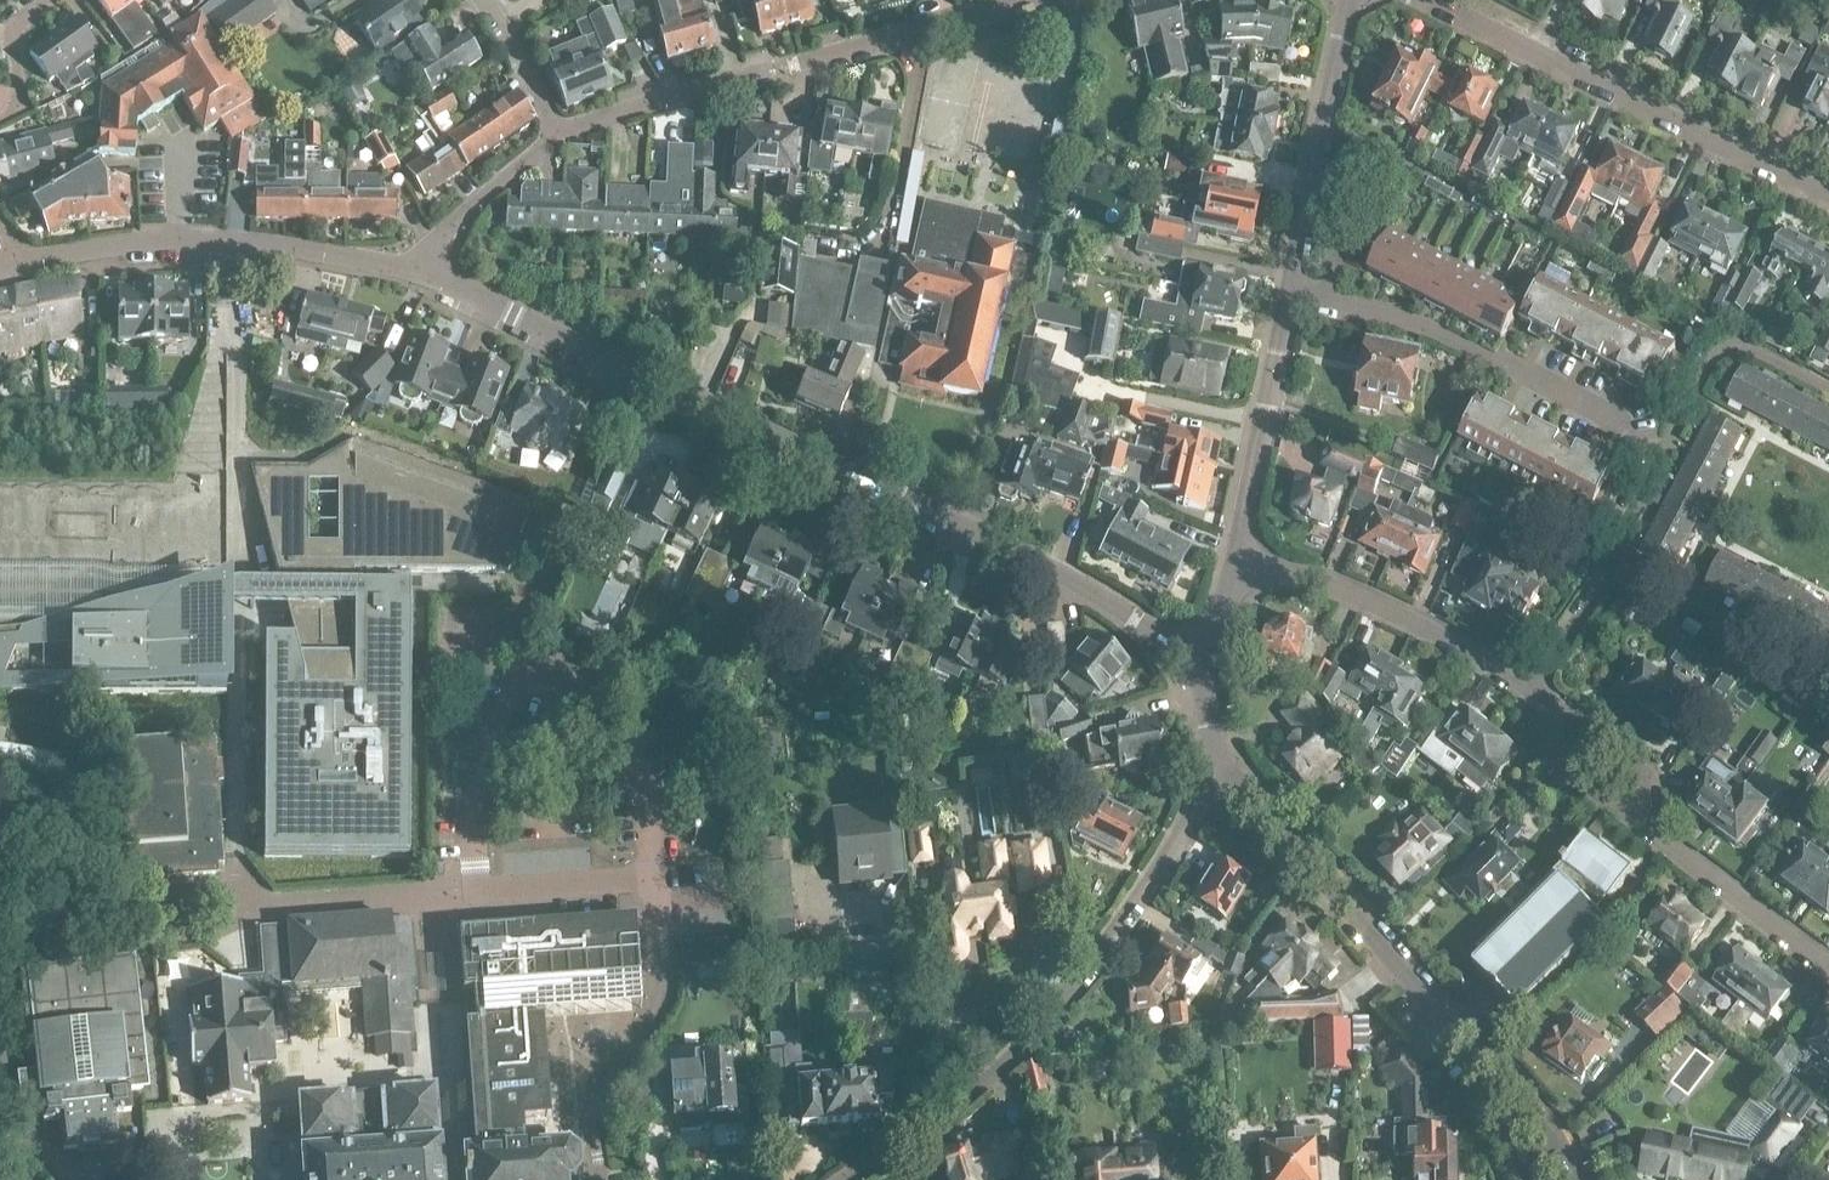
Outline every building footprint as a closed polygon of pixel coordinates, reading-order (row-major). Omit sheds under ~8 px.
[(135,51),(150,42),(119,0),(98,0),(135,51)] [(150,42),(158,37),(142,14),(141,15),(133,4),(139,0),(119,0),(150,42)] [(199,14),(200,17),(201,16),(204,20),(206,19),(227,50),(277,14),(272,6),(281,0),(215,0),(214,0),(199,14)] [(354,20),(376,52),(424,19),(411,0),(387,0),(376,8),(374,5),(354,20)] [(701,0),(676,0),(692,55),(715,48),(705,15),(701,0)] [(746,0),(742,0),(728,4),(733,22),(751,17),(746,0)] [(787,27),(780,0),(753,0),(762,34),(787,27)] [(787,27),(813,21),(807,0),(780,0),(787,27)] [(1128,11),(1138,51),(1143,49),(1152,86),(1187,78),(1178,40),(1186,38),(1176,0),(1169,0),(1128,11)] [(1574,8),(1600,21),(1605,12),(1622,21),(1631,1),(1641,7),(1645,0),(1578,0),(1574,8)] [(1676,13),(1680,7),(1668,1),(1668,0),(1651,0),(1647,9),(1660,16),(1644,47),(1672,62),(1693,22),(1676,13)] [(654,7),(660,28),(659,28),(669,61),(692,55),(676,1),(654,7)] [(1202,41),(1204,49),(1208,66),(1210,79),(1211,80),(1222,81),(1233,81),(1232,61),(1238,61),(1237,48),(1252,48),(1257,7),(1251,7),(1247,2),(1239,3),(1236,7),(1221,8),(1221,42),(1202,41)] [(1257,7),(1252,48),(1282,53),(1290,13),(1276,11),(1273,6),(1267,4),(1261,8),(1257,7)] [(612,93),(597,54),(604,51),(626,42),(613,11),(591,20),(598,36),(552,54),(559,71),(552,74),(567,110),(612,93)] [(175,15),(163,24),(170,36),(174,33),(183,27),(175,15)] [(1707,78),(1735,92),(1755,52),(1739,44),(1742,37),(1731,32),(1736,22),(1722,15),(1709,41),(1722,47),(1707,78)] [(103,91),(99,155),(135,156),(136,133),(136,125),(183,97),(205,133),(222,122),(233,141),(265,121),(204,20),(201,16),(200,17),(183,27),(174,33),(170,36),(168,37),(100,79),(103,91)] [(54,37),(76,72),(94,59),(91,53),(97,48),(77,21),(54,37)] [(1807,24),(1799,41),(1814,49),(1822,31),(1807,24)] [(433,91),(481,60),(465,34),(443,48),(431,29),(393,53),(405,72),(417,65),(433,91)] [(51,81),(57,78),(68,94),(82,86),(76,72),(54,37),(31,54),(51,81)] [(643,43),(646,55),(657,52),(654,40),(643,43)] [(642,62),(632,44),(623,48),(633,67),(642,62)] [(1778,75),(1792,82),(1807,52),(1792,45),(1785,59),(1774,53),(1771,60),(1755,52),(1735,92),(1763,106),(1778,75)] [(1813,91),(1804,109),(1828,122),(1828,50),(1822,46),(1802,85),(1813,91)] [(1395,65),(1388,78),(1426,97),(1428,91),(1439,96),(1447,80),(1436,75),(1440,67),(1436,65),(1434,60),(1427,56),(1422,58),(1403,49),(1402,50),(1396,52),(1392,60),(1395,65)] [(1193,83),(1210,79),(1208,66),(1189,71),(1193,83)] [(1248,82),(1255,83),(1277,85),(1281,69),(1250,66),(1248,82)] [(1457,85),(1447,80),(1439,96),(1446,100),(1443,106),(1484,126),(1493,108),(1489,106),(1497,88),(1488,84),(1486,78),(1479,75),(1473,77),(1463,72),(1457,85)] [(1372,100),(1375,105),(1374,108),(1392,117),(1394,122),(1401,126),(1406,124),(1411,126),(1426,97),(1388,78),(1382,90),(1376,92),(1372,100)] [(367,98),(357,80),(341,88),(350,107),(367,98)] [(1222,81),(1222,97),(1218,100),(1221,104),(1221,111),(1217,114),(1220,118),(1220,124),(1232,125),(1233,123),(1273,132),(1277,112),(1271,110),(1273,99),(1255,95),(1255,83),(1248,82),(1233,81),(1222,81)] [(448,91),(424,105),(466,168),(536,121),(518,94),(497,108),(493,102),(467,120),(471,126),(460,134),(447,114),(458,108),(448,91)] [(423,137),(432,152),(408,169),(426,195),(466,168),(424,105),(415,111),(429,132),(423,137)] [(877,112),(862,109),(854,155),(874,158),(870,182),(882,184),(895,108),(882,105),(880,117),(876,116),(877,112)] [(812,134),(807,171),(831,175),(835,151),(854,155),(862,109),(846,107),(845,111),(829,108),(824,136),(812,134)] [(1514,165),(1521,151),(1534,157),(1552,118),(1535,110),(1533,115),(1524,111),(1515,131),(1497,122),(1473,171),(1489,179),(1500,158),(1514,165)] [(1055,118),(1052,135),(1065,138),(1069,121),(1055,118)] [(1569,126),(1552,118),(1534,157),(1545,162),(1541,170),(1557,177),(1576,137),(1566,132),(1569,126)] [(1269,151),(1273,132),(1233,123),(1232,125),(1232,129),(1218,128),(1214,148),(1227,150),(1226,154),(1260,161),(1262,150),(1269,151)] [(7,180),(55,167),(50,148),(76,140),(71,125),(0,144),(0,179),(6,177),(7,180)] [(305,149),(321,150),(321,126),(306,125),(306,128),(305,144),(305,149)] [(738,127),(732,191),(747,193),(750,169),(765,171),(770,130),(738,127)] [(1430,134),(1418,128),(1412,141),(1423,147),(1430,134)] [(801,133),(770,130),(765,171),(781,173),(779,198),(804,201),(807,175),(797,174),(801,133)] [(399,165),(382,132),(367,140),(379,165),(381,164),(385,172),(399,165)] [(1472,133),(1457,161),(1473,169),(1487,141),(1472,133)] [(250,143),(233,141),(229,175),(246,177),(250,143)] [(582,150),(591,151),(591,155),(603,155),(604,143),(592,142),(591,148),(569,147),(568,153),(582,153),(582,150)] [(693,168),(712,169),(713,142),(694,142),(693,168)] [(257,218),(304,219),(305,165),(305,149),(305,144),(286,144),(285,182),(278,182),(278,169),(257,169),(257,190),(257,218)] [(1130,149),(1114,145),(1111,157),(1128,161),(1130,149)] [(1193,147),(1193,149),(1184,148),(1182,158),(1191,160),(1207,163),(1209,150),(1193,147)] [(897,243),(908,246),(925,155),(913,153),(897,243)] [(1616,209),(1621,200),(1639,162),(1622,154),(1620,158),(1611,154),(1602,173),(1586,164),(1555,227),(1572,235),(1591,196),(1616,209)] [(67,225),(87,223),(87,198),(83,199),(83,189),(92,189),(105,181),(90,156),(11,203),(22,222),(37,213),(49,235),(67,225)] [(1192,162),(1170,157),(1167,171),(1190,175),(1192,162)] [(1466,182),(1473,169),(1457,161),(1451,174),(1466,182)] [(1621,200),(1632,205),(1628,213),(1641,220),(1621,262),(1639,271),(1654,240),(1649,238),(1665,204),(1654,199),(1664,180),(1655,176),(1657,171),(1639,162),(1621,200)] [(305,165),(304,219),(347,220),(347,192),(341,192),(341,174),(322,174),(322,166),(321,166),(305,165)] [(563,231),(605,233),(606,205),(605,205),(597,204),(598,172),(567,170),(566,187),(564,187),(563,231)] [(734,245),(733,245),(731,266),(727,266),(723,304),(744,306),(748,268),(749,268),(752,230),(741,229),(741,232),(736,231),(737,210),(727,210),(727,202),(714,201),(716,176),(693,176),(692,187),(694,187),(693,237),(735,238),(734,245)] [(347,192),(347,220),(396,220),(396,215),(397,193),(396,193),(381,193),(382,177),(347,177),(347,192)] [(1425,188),(1438,194),(1443,185),(1430,179),(1425,188)] [(1557,179),(1544,207),(1560,214),(1573,187),(1557,179)] [(87,198),(87,223),(126,220),(125,209),(130,208),(128,180),(105,181),(92,189),(83,189),(83,199),(87,198)] [(1200,194),(1197,205),(1254,217),(1260,190),(1240,186),(1240,188),(1203,180),(1200,194)] [(1438,194),(1451,201),(1455,192),(1443,185),(1438,194)] [(508,229),(563,231),(564,187),(525,186),(521,190),(521,201),(509,200),(508,229)] [(689,236),(692,237),(694,187),(692,187),(679,186),(678,208),(649,207),(648,235),(689,236)] [(605,233),(648,235),(649,207),(650,189),(606,188),(605,205),(606,205),(605,233)] [(1514,195),(1503,189),(1498,200),(1508,205),(1514,195)] [(845,195),(839,231),(860,234),(864,212),(858,211),(861,197),(845,195)] [(1477,195),(1472,203),(1485,210),(1489,202),(1477,195)] [(1177,200),(1156,196),(1154,208),(1175,212),(1177,200)] [(879,365),(903,370),(900,383),(945,392),(945,391),(981,399),(1015,247),(997,243),(1002,219),(961,210),(925,201),(916,244),(911,266),(902,264),(884,346),(879,365)] [(1193,228),(1229,236),(1229,240),(1248,244),(1254,217),(1197,205),(1181,201),(1175,226),(1154,221),(1151,237),(1189,245),(1193,228)] [(1489,202),(1485,210),(1498,217),(1502,208),(1489,202)] [(1034,219),(1047,222),(1050,209),(1037,206),(1034,219)] [(1673,245),(1701,259),(1720,221),(1692,207),(1673,245)] [(1713,265),(1709,273),(1724,280),(1729,273),(1748,235),(1720,221),(1701,259),(1713,265)] [(1517,224),(1513,233),(1526,239),(1530,231),(1517,224)] [(792,296),(795,296),(792,334),(839,344),(874,351),(876,352),(878,335),(845,328),(858,272),(815,263),(818,227),(802,226),(799,260),(795,259),(792,296)] [(1764,273),(1779,281),(1788,263),(1803,270),(1815,246),(1798,237),(1798,236),(1798,233),(1795,230),(1791,229),(1788,231),(1788,232),(1783,230),(1769,256),(1760,251),(1731,306),(1744,313),(1764,273)] [(1390,230),(1369,271),(1392,283),(1413,242),(1390,230)] [(1526,239),(1538,246),(1543,237),(1530,231),(1526,239)] [(1180,262),(1183,247),(1139,239),(1139,238),(1136,253),(1180,262)] [(1669,248),(1654,240),(1639,271),(1636,278),(1650,285),(1669,248)] [(1392,283),(1414,294),(1435,254),(1413,242),(1392,283)] [(1815,246),(1803,270),(1817,278),(1807,296),(1825,306),(1828,299),(1828,254),(1815,246)] [(796,252),(765,249),(761,292),(792,296),(795,259),(796,252)] [(1435,254),(1414,294),(1436,306),(1457,265),(1435,254)] [(891,268),(860,262),(858,272),(845,328),(878,335),(891,268)] [(1605,269),(1592,262),(1588,271),(1600,278),(1605,269)] [(1058,302),(1059,301),(1062,286),(1067,266),(1050,263),(1042,298),(1058,302)] [(1184,265),(1180,286),(1237,299),(1238,296),(1244,293),(1245,284),(1241,279),(1242,277),(1184,265)] [(1479,276),(1457,265),(1436,306),(1458,317),(1479,276)] [(1613,284),(1617,275),(1605,269),(1600,278),(1613,284)] [(1731,273),(1711,311),(1724,318),(1743,279),(1731,273)] [(1458,317),(1479,328),(1500,287),(1479,276),(1458,317)] [(633,280),(633,293),(643,293),(643,281),(633,280)] [(26,289),(29,347),(82,333),(79,281),(26,289)] [(1520,321),(1609,367),(1653,390),(1655,386),(1664,390),(1681,358),(1672,353),(1674,349),(1541,281),(1520,321)] [(1236,304),(1237,299),(1180,287),(1176,308),(1144,302),(1140,322),(1196,334),(1200,315),(1231,322),(1232,318),(1236,317),(1235,317),(1237,307),(1236,304)] [(1500,287),(1479,328),(1502,340),(1523,299),(1500,287)] [(29,347),(26,289),(0,293),(0,357),(20,354),(20,349),(29,347)] [(153,342),(153,290),(119,290),(119,342),(153,342)] [(187,290),(153,290),(153,342),(187,342),(187,290)] [(295,341),(328,349),(339,306),(307,297),(295,341)] [(1066,414),(1070,405),(1080,377),(1051,367),(1058,348),(1034,340),(1038,323),(1088,334),(1084,362),(1113,366),(1120,319),(1091,314),(1031,301),(1007,392),(1066,414)] [(339,306),(328,349),(345,353),(348,342),(364,347),(369,330),(383,334),(387,320),(339,306)] [(1702,324),(1693,319),(1691,324),(1700,328),(1702,324)] [(791,333),(766,327),(763,327),(759,334),(785,346),(791,333)] [(1771,329),(1769,334),(1764,343),(1787,354),(1794,341),(1771,329)] [(1814,359),(1828,367),(1828,329),(1814,359)] [(396,387),(400,389),(399,392),(400,397),(403,402),(412,405),(417,404),(421,400),(422,397),(441,404),(451,378),(438,373),(447,349),(415,337),(396,387)] [(1359,410),(1380,414),(1383,402),(1410,407),(1421,354),(1377,344),(1369,343),(1358,397),(1362,398),(1359,410)] [(849,391),(852,384),(868,390),(872,363),(874,351),(839,344),(824,379),(808,373),(795,404),(839,422),(852,392),(849,391)] [(1170,344),(1161,385),(1217,397),(1225,355),(1170,344)] [(395,369),(377,351),(353,377),(370,395),(395,369)] [(441,404),(461,412),(460,415),(461,420),(464,424),(472,428),(477,427),(481,424),(482,420),(488,423),(507,373),(475,360),(466,383),(451,378),(441,404)] [(1741,368),(1726,397),(1749,409),(1751,405),(1763,412),(1777,386),(1741,368)] [(271,403),(310,413),(315,395),(276,384),(271,403)] [(1810,403),(1777,386),(1763,412),(1776,419),(1774,422),(1794,433),(1810,403)] [(104,389),(104,409),(153,409),(153,389),(104,389)] [(154,389),(154,409),(172,409),(173,389),(154,389)] [(522,408),(506,402),(492,438),(509,444),(514,433),(529,439),(539,452),(547,446),(560,451),(569,426),(572,427),(585,417),(579,409),(529,390),(522,408)] [(1814,395),(1805,390),(1801,397),(1810,402),(1814,395)] [(315,395),(310,413),(330,419),(335,400),(315,395)] [(1008,397),(1005,412),(1018,416),(1024,402),(1008,397)] [(1592,509),(1595,505),(1604,509),(1620,477),(1611,472),(1613,468),(1480,399),(1459,439),(1592,509)] [(367,425),(375,406),(365,402),(349,418),(367,425)] [(1129,445),(1128,449),(1136,450),(1138,441),(1143,442),(1146,428),(1169,433),(1169,432),(1173,415),(1118,403),(1114,419),(1108,440),(1129,445)] [(1810,403),(1794,433),(1814,443),(1816,439),(1828,446),(1828,413),(1810,403)] [(1082,448),(1085,442),(1081,440),(1093,413),(1070,405),(1066,414),(1065,416),(1064,415),(1057,437),(1056,439),(1066,443),(1082,448)] [(1698,418),(1708,423),(1709,421),(1711,417),(1713,414),(1703,409),(1698,418)] [(1081,440),(1085,442),(1105,449),(1108,440),(1114,419),(1093,413),(1081,440)] [(1708,423),(1694,450),(1720,464),(1727,451),(1731,453),(1742,434),(1711,417),(1709,421),(1708,423)] [(1159,455),(1157,465),(1212,477),(1219,443),(1169,432),(1169,433),(1166,445),(1152,442),(1152,444),(1143,442),(1138,441),(1136,450),(1159,455)] [(310,548),(310,466),(252,466),(278,572),(297,572),(297,642),(266,642),(265,857),(409,858),(411,573),(509,573),(534,503),(356,437),(355,549),(310,548)] [(1121,477),(1128,449),(1129,445),(1108,440),(1105,449),(1100,471),(1121,477)] [(1439,456),(1399,440),(1393,454),(1434,470),(1439,456)] [(1036,501),(1041,489),(1039,488),(1054,449),(1039,443),(1035,455),(1013,446),(1014,444),(1006,441),(997,466),(1005,469),(998,487),(999,488),(998,493),(1000,498),(1010,502),(1017,498),(1018,495),(1036,501)] [(1321,468),(1361,484),(1370,463),(1330,446),(1321,468)] [(1039,488),(1041,489),(1079,503),(1094,464),(1062,452),(1054,449),(1039,488)] [(1720,464),(1694,450),(1679,478),(1669,473),(1666,479),(1675,485),(1676,484),(1707,500),(1717,480),(1713,478),(1720,464)] [(227,572),(228,452),(0,451),(0,570),(227,572)] [(591,506),(607,513),(611,504),(613,505),(627,475),(602,463),(596,484),(591,506)] [(1393,487),(1398,473),(1386,468),(1385,469),(1370,463),(1361,484),(1358,491),(1375,497),(1379,498),(1373,511),(1388,517),(1395,503),(1408,508),(1414,495),(1393,487)] [(1157,465),(1152,489),(1185,496),(1183,506),(1205,511),(1212,477),(1157,465)] [(1375,497),(1358,491),(1351,509),(1362,514),(1357,526),(1364,529),(1359,542),(1380,552),(1378,556),(1389,561),(1391,557),(1393,558),(1412,510),(1417,499),(1424,484),(1398,473),(1393,487),(1414,495),(1408,508),(1395,503),(1388,517),(1373,511),(1379,498),(1375,497)] [(659,529),(668,534),(691,484),(677,478),(673,487),(655,478),(632,528),(654,539),(659,529)] [(1300,521),(1313,525),(1332,531),(1344,495),(1310,483),(1309,489),(1300,486),(1294,510),(1294,513),(1295,515),(1296,517),(1297,519),(1298,520),(1300,521)] [(672,547),(695,558),(719,508),(701,499),(705,491),(691,484),(668,534),(677,538),(672,547)] [(1431,505),(1437,490),(1427,485),(1424,484),(1417,499),(1431,505)] [(1696,520),(1707,500),(1676,484),(1675,485),(1658,517),(1685,531),(1692,518),(1696,520)] [(1489,494),(1476,487),(1472,496),(1484,502),(1489,494)] [(1497,509),(1501,500),(1489,494),(1484,502),(1497,509)] [(1663,497),(1656,494),(1651,503),(1658,506),(1663,497)] [(1466,534),(1479,507),(1464,500),(1452,527),(1466,534)] [(1168,588),(1171,581),(1175,583),(1177,580),(1182,571),(1181,571),(1184,567),(1180,565),(1189,547),(1143,522),(1148,513),(1128,502),(1101,553),(1168,588)] [(1530,528),(1550,538),(1562,512),(1542,502),(1530,528)] [(1442,537),(1431,532),(1434,524),(1430,518),(1412,510),(1393,558),(1406,564),(1404,569),(1424,578),(1442,537)] [(1685,531),(1658,517),(1640,550),(1672,567),(1682,547),(1678,545),(1685,531)] [(746,584),(766,594),(790,542),(780,537),(784,528),(766,520),(743,571),(751,575),(746,584)] [(1520,526),(1514,537),(1526,544),(1532,533),(1520,526)] [(761,605),(793,620),(804,600),(804,598),(797,595),(820,545),(804,538),(800,547),(790,542),(766,594),(761,605)] [(1561,546),(1552,571),(1568,576),(1577,552),(1561,546)] [(1452,578),(1462,583),(1464,579),(1471,583),(1462,599),(1492,615),(1493,611),(1513,574),(1516,576),(1520,569),(1480,547),(1476,555),(1468,551),(1469,550),(1468,549),(1452,578)] [(595,603),(600,605),(616,556),(601,551),(583,606),(593,610),(595,603)] [(685,598),(700,605),(722,558),(707,551),(685,598)] [(1710,560),(1715,564),(1720,554),(1715,551),(1710,560)] [(1715,564),(1705,584),(1726,595),(1728,592),(1741,598),(1755,571),(1720,553),(1720,554),(1715,564)] [(714,612),(736,565),(722,558),(700,605),(714,612)] [(1756,571),(1772,580),(1775,573),(1759,565),(1758,565),(1756,571)] [(799,651),(812,657),(818,644),(817,644),(822,634),(840,642),(845,630),(862,639),(888,587),(878,582),(882,574),(864,566),(840,616),(832,614),(819,607),(799,651)] [(1756,571),(1755,571),(1741,598),(1753,605),(1751,608),(1771,619),(1787,587),(1786,586),(1772,580),(1756,571)] [(1493,611),(1521,627),(1541,590),(1516,576),(1513,574),(1493,611)] [(1789,581),(1786,586),(1787,587),(1795,591),(1798,586),(1798,585),(1789,581)] [(898,592),(888,587),(862,639),(881,648),(886,638),(894,642),(918,592),(902,584),(898,592)] [(1787,587),(1771,619),(1791,629),(1793,625),(1806,631),(1821,604),(1795,591),(1787,587)] [(1803,595),(1821,604),(1821,605),(1824,600),(1824,599),(1806,589),(1805,590),(1803,595)] [(1647,596),(1640,591),(1623,616),(1630,621),(1647,596)] [(783,644),(799,651),(819,607),(804,600),(793,620),(789,629),(790,630),(783,644)] [(227,695),(227,615),(202,615),(202,604),(208,604),(208,603),(93,602),(93,603),(98,603),(98,614),(0,614),(0,694),(227,695)] [(1821,604),(1806,631),(1819,638),(1817,642),(1828,648),(1828,609),(1821,604)] [(962,672),(971,675),(994,626),(980,619),(976,628),(959,620),(935,670),(958,681),(962,672)] [(1263,657),(1305,665),(1312,660),(1315,649),(1311,643),(1314,629),(1280,622),(1268,631),(1263,657)] [(1065,652),(1063,625),(1048,626),(1050,653),(1065,652)] [(976,689),(999,700),(1023,650),(1005,642),(1009,633),(994,626),(971,675),(980,680),(976,689)] [(1068,674),(1061,683),(1086,705),(1094,696),(1098,700),(1128,665),(1094,636),(1064,671),(1068,674)] [(1672,661),(1682,668),(1697,646),(1687,639),(1672,661)] [(889,674),(903,681),(918,650),(903,643),(889,674)] [(1707,653),(1697,646),(1682,668),(1692,675),(1707,653)] [(903,681),(918,687),(931,657),(918,650),(903,681)] [(1358,703),(1363,694),(1379,704),(1397,675),(1401,668),(1373,651),(1357,678),(1350,674),(1346,681),(1331,672),(1317,693),(1331,707),(1340,692),(1358,703)] [(1329,665),(1318,659),(1311,672),(1323,678),(1329,665)] [(1618,691),(1624,695),(1625,702),(1626,704),(1628,704),(1629,705),(1631,705),(1633,704),(1634,704),(1635,703),(1646,711),(1666,683),(1638,663),(1618,691)] [(1358,737),(1360,739),(1369,750),(1382,727),(1400,737),(1406,728),(1408,730),(1419,712),(1415,709),(1425,693),(1397,675),(1379,704),(1373,714),(1367,723),(1358,737)] [(1736,686),(1724,676),(1707,700),(1720,709),(1736,686)] [(1669,685),(1666,683),(1646,711),(1675,731),(1700,695),(1674,677),(1669,685)] [(903,681),(896,697),(911,702),(918,687),(903,681)] [(1438,697),(1447,702),(1456,689),(1447,683),(1438,697)] [(1282,754),(1292,767),(1291,772),(1297,778),(1302,779),(1307,784),(1322,771),(1323,772),(1326,771),(1331,768),(1334,765),(1335,762),(1334,760),(1338,757),(1317,732),(1331,719),(1310,695),(1285,715),(1303,736),(1282,754)] [(1049,741),(1044,697),(1028,699),(1032,743),(1049,741)] [(1438,742),(1464,762),(1466,763),(1489,732),(1489,723),(1479,715),(1470,718),(1462,711),(1438,742)] [(1091,771),(1120,766),(1121,770),(1124,769),(1130,774),(1134,773),(1138,766),(1163,762),(1155,720),(1145,722),(1132,713),(1123,726),(1118,727),(1119,731),(1098,735),(1099,736),(1085,740),(1091,771)] [(1087,718),(1086,718),(1057,729),(1062,743),(1092,732),(1087,718)] [(1815,748),(1828,758),(1828,729),(1815,748)] [(1457,772),(1465,779),(1482,792),(1490,781),(1494,784),(1507,767),(1503,764),(1513,750),(1489,732),(1466,763),(1464,762),(1457,772)] [(1777,742),(1764,734),(1747,757),(1760,766),(1777,742)] [(1381,765),(1369,750),(1360,739),(1346,750),(1369,778),(1372,775),(1378,782),(1388,774),(1381,765)] [(120,747),(127,851),(130,882),(219,875),(218,867),(225,866),(223,846),(215,740),(120,747)] [(1388,774),(1397,780),(1419,748),(1407,740),(1401,749),(1395,745),(1381,765),(1388,774)] [(0,746),(0,783),(82,798),(89,763),(0,746)] [(1398,781),(1413,791),(1430,765),(1415,755),(1398,781)] [(1706,777),(1689,800),(1691,811),(1713,828),(1753,776),(1741,767),(1736,774),(1713,756),(1700,772),(1706,777)] [(1738,847),(1741,843),(1747,847),(1758,833),(1752,828),(1763,813),(1750,803),(1764,784),(1753,776),(1713,828),(1738,847)] [(902,785),(905,809),(923,807),(920,783),(902,785)] [(1812,785),(1801,803),(1820,815),(1828,801),(1828,796),(1812,785)] [(1061,791),(1063,805),(1076,804),(1076,798),(1075,790),(1061,791)] [(1084,797),(1076,798),(1076,804),(1078,815),(1080,816),(1080,815),(1131,841),(1141,821),(1106,803),(1106,793),(1092,793),(1088,800),(1084,797)] [(1415,796),(1412,800),(1418,806),(1421,803),(1415,796)] [(1494,828),(1513,810),(1504,801),(1486,820),(1494,828)] [(1078,815),(1076,804),(1063,805),(1064,818),(1078,817),(1078,815)] [(831,811),(838,889),(892,883),(892,878),(906,877),(899,809),(885,811),(885,805),(831,811)] [(1387,848),(1376,858),(1401,885),(1416,871),(1424,880),(1455,850),(1450,845),(1454,842),(1423,809),(1401,829),(1397,824),(1380,840),(1387,848)] [(722,870),(719,812),(695,813),(698,871),(722,870)] [(1461,814),(1452,825),(1470,839),(1486,821),(1478,815),(1472,823),(1461,814)] [(1071,833),(1071,844),(1082,850),(1085,842),(1121,861),(1131,841),(1080,815),(1080,816),(1071,833)] [(1484,957),(1474,966),(1518,1011),(1606,925),(1598,917),(1632,875),(1587,838),(1569,861),(1566,858),(1561,863),(1564,866),(1534,895),(1513,874),(1520,867),(1504,850),(1526,828),(1514,817),(1498,833),(1504,840),(1498,846),(1491,839),(1447,882),(1463,898),(1473,888),(1486,901),(1493,895),(1497,899),(1500,896),(1516,912),(1478,950),(1484,957)] [(1459,846),(1468,838),(1453,825),(1445,831),(1459,846)] [(907,831),(911,866),(933,864),(929,828),(907,831)] [(986,945),(1014,942),(1011,923),(1017,922),(1014,901),(1008,902),(1007,892),(1016,891),(1017,897),(1053,892),(1045,841),(1010,847),(1011,853),(1006,853),(1005,843),(976,847),(984,889),(969,891),(968,885),(962,877),(952,874),(943,879),(939,888),(943,910),(932,912),(939,954),(940,959),(943,963),(947,966),(953,968),(958,967),(962,965),(967,961),(969,956),(970,952),(968,941),(985,938),(986,945)] [(1782,880),(1782,885),(1800,899),(1803,895),(1806,898),(1828,867),(1828,864),(1804,845),(1779,878),(1782,880)] [(1225,921),(1250,881),(1216,860),(1191,899),(1225,921)] [(754,867),(744,868),(755,970),(799,965),(789,864),(754,867)] [(1809,900),(1807,903),(1826,918),(1828,916),(1828,867),(1806,898),(1809,900)] [(1648,927),(1685,955),(1706,927),(1687,913),(1690,908),(1673,895),(1648,927)] [(564,1178),(570,1178),(578,1169),(577,1155),(567,1148),(534,1150),(534,1142),(544,1141),(543,1128),(533,1128),(532,1119),(549,1118),(542,1022),(538,1022),(535,987),(641,980),(636,919),(460,932),(464,992),(467,992),(477,1129),(459,1130),(461,1158),(467,1158),(468,1171),(464,1172),(465,1179),(564,1179),(564,1178)] [(1245,982),(1256,992),(1257,994),(1310,939),(1291,921),(1264,949),(1270,956),(1245,982)] [(237,991),(184,995),(188,1079),(200,1078),(203,1117),(247,1112),(245,1087),(270,1085),(269,1056),(284,1054),(280,1003),(363,995),(371,1068),(396,1066),(396,1075),(413,1074),(411,984),(415,984),(410,924),(258,936),(261,982),(237,985),(237,991)] [(1212,959),(1224,968),(1229,954),(1197,933),(1190,946),(1211,961),(1212,959)] [(1152,966),(1175,983),(1180,987),(1190,973),(1197,978),(1205,967),(1166,938),(1148,962),(1152,966)] [(1278,993),(1280,991),(1282,989),(1293,978),(1300,985),(1305,980),(1313,988),(1318,982),(1322,985),(1339,968),(1325,955),(1328,952),(1319,944),(1316,946),(1310,939),(1257,994),(1278,993)] [(857,1124),(857,1128),(863,1133),(871,1132),(876,1127),(876,1123),(884,1122),(883,1109),(894,1108),(892,1082),(908,1080),(907,1065),(885,1067),(885,1076),(872,1077),(870,1048),(874,1048),(869,979),(899,977),(897,947),(834,951),(844,1050),(852,1049),(854,1072),(846,1073),(851,1124),(857,1124)] [(1716,984),(1740,1002),(1742,1003),(1766,972),(1764,970),(1763,964),(1756,958),(1750,959),(1740,952),(1716,984)] [(1222,973),(1238,979),(1245,959),(1229,954),(1224,968),(1222,973)] [(130,1092),(151,1090),(137,957),(29,969),(39,1072),(19,1074),(22,1104),(42,1102),(45,1123),(61,1121),(64,1151),(79,1150),(80,1154),(105,1151),(105,1147),(120,1145),(116,1114),(132,1113),(130,1092)] [(1696,972),(1679,959),(1661,984),(1677,996),(1696,972)] [(1703,962),(1696,972),(1677,996),(1675,999),(1693,1015),(1697,1010),(1700,1012),(1707,1003),(1698,995),(1707,983),(1705,982),(1714,970),(1703,962)] [(1139,983),(1127,985),(1132,1020),(1137,1019),(1136,1010),(1156,1007),(1175,983),(1152,966),(1139,983)] [(1736,1040),(1756,1014),(1768,1023),(1782,1004),(1786,1004),(1791,997),(1791,993),(1792,991),(1766,972),(1742,1003),(1740,1002),(1721,1028),(1736,1040)] [(1679,1026),(1690,1018),(1686,1014),(1687,1013),(1664,988),(1635,1014),(1658,1040),(1676,1023),(1679,1026)] [(1239,1024),(1280,1023),(1279,1001),(1280,1001),(1280,991),(1278,993),(1257,994),(1256,992),(1246,1003),(1242,1015),(1239,1024)] [(1279,1001),(1280,1023),(1331,1021),(1341,1021),(1340,1014),(1335,995),(1317,1000),(1281,1001),(1280,1001),(1279,1001)] [(1171,1027),(1188,1025),(1187,1012),(1186,1004),(1168,1006),(1171,1027)] [(1219,1025),(1239,1024),(1242,1015),(1223,1015),(1219,1025)] [(1544,1054),(1546,1055),(1546,1061),(1556,1068),(1562,1067),(1564,1068),(1564,1073),(1574,1081),(1579,1079),(1582,1081),(1586,1075),(1594,1080),(1606,1063),(1605,1062),(1614,1050),(1570,1019),(1544,1054)] [(1686,1034),(1696,1043),(1709,1027),(1698,1019),(1686,1034)] [(1828,1067),(1828,1020),(1828,1019),(1807,1047),(1804,1045),(1799,1052),(1782,1039),(1766,1061),(1788,1077),(1800,1061),(1806,1065),(1813,1055),(1828,1067)] [(1349,1023),(1313,1024),(1314,1074),(1351,1072),(1349,1023)] [(1389,1049),(1383,1043),(1373,1052),(1379,1058),(1389,1049)] [(790,1084),(787,1048),(766,1049),(769,1085),(790,1084)] [(1379,1069),(1401,1093),(1402,1123),(1392,1123),(1392,1156),(1406,1156),(1412,1156),(1413,1179),(1455,1179),(1454,1141),(1460,1141),(1455,1121),(1451,1121),(1448,1110),(1426,1111),(1425,1076),(1421,1071),(1422,1070),(1402,1048),(1379,1069)] [(684,1132),(699,1130),(704,1125),(704,1117),(747,1114),(746,1093),(741,1089),(732,1089),(730,1061),(710,1063),(709,1055),(698,1056),(698,1057),(694,1057),(695,1064),(674,1065),(678,1127),(684,1132)] [(1028,1095),(1047,1091),(1038,1055),(1022,1070),(1028,1095)] [(803,1128),(851,1124),(846,1073),(842,1073),(842,1079),(822,1080),(821,1067),(795,1069),(796,1083),(799,1083),(801,1107),(786,1108),(788,1127),(803,1126),(803,1128)] [(1751,1173),(1753,1173),(1762,1161),(1771,1167),(1801,1127),(1799,1126),(1818,1103),(1783,1077),(1763,1104),(1775,1113),(1767,1125),(1769,1126),(1755,1144),(1694,1131),(1690,1147),(1651,1140),(1644,1173),(1679,1179),(1750,1179),(1751,1173)] [(302,1103),(305,1146),(312,1145),(313,1156),(306,1157),(307,1179),(440,1179),(438,1149),(431,1149),(430,1138),(437,1137),(435,1094),(434,1094),(433,1083),(412,1084),(413,1095),(302,1103)] [(1021,1174),(1017,1162),(1038,1156),(1030,1130),(977,1147),(972,1132),(945,1141),(950,1156),(941,1158),(948,1179),(1003,1179),(1021,1174)] [(1313,1130),(1295,1131),(1296,1143),(1262,1145),(1264,1179),(1317,1179),(1313,1130)] [(1153,1144),(1145,1144),(1145,1150),(1116,1152),(1115,1155),(1057,1159),(1059,1179),(1155,1179),(1153,1144)] [(1239,1177),(1237,1159),(1224,1160),(1226,1178),(1239,1177)]
